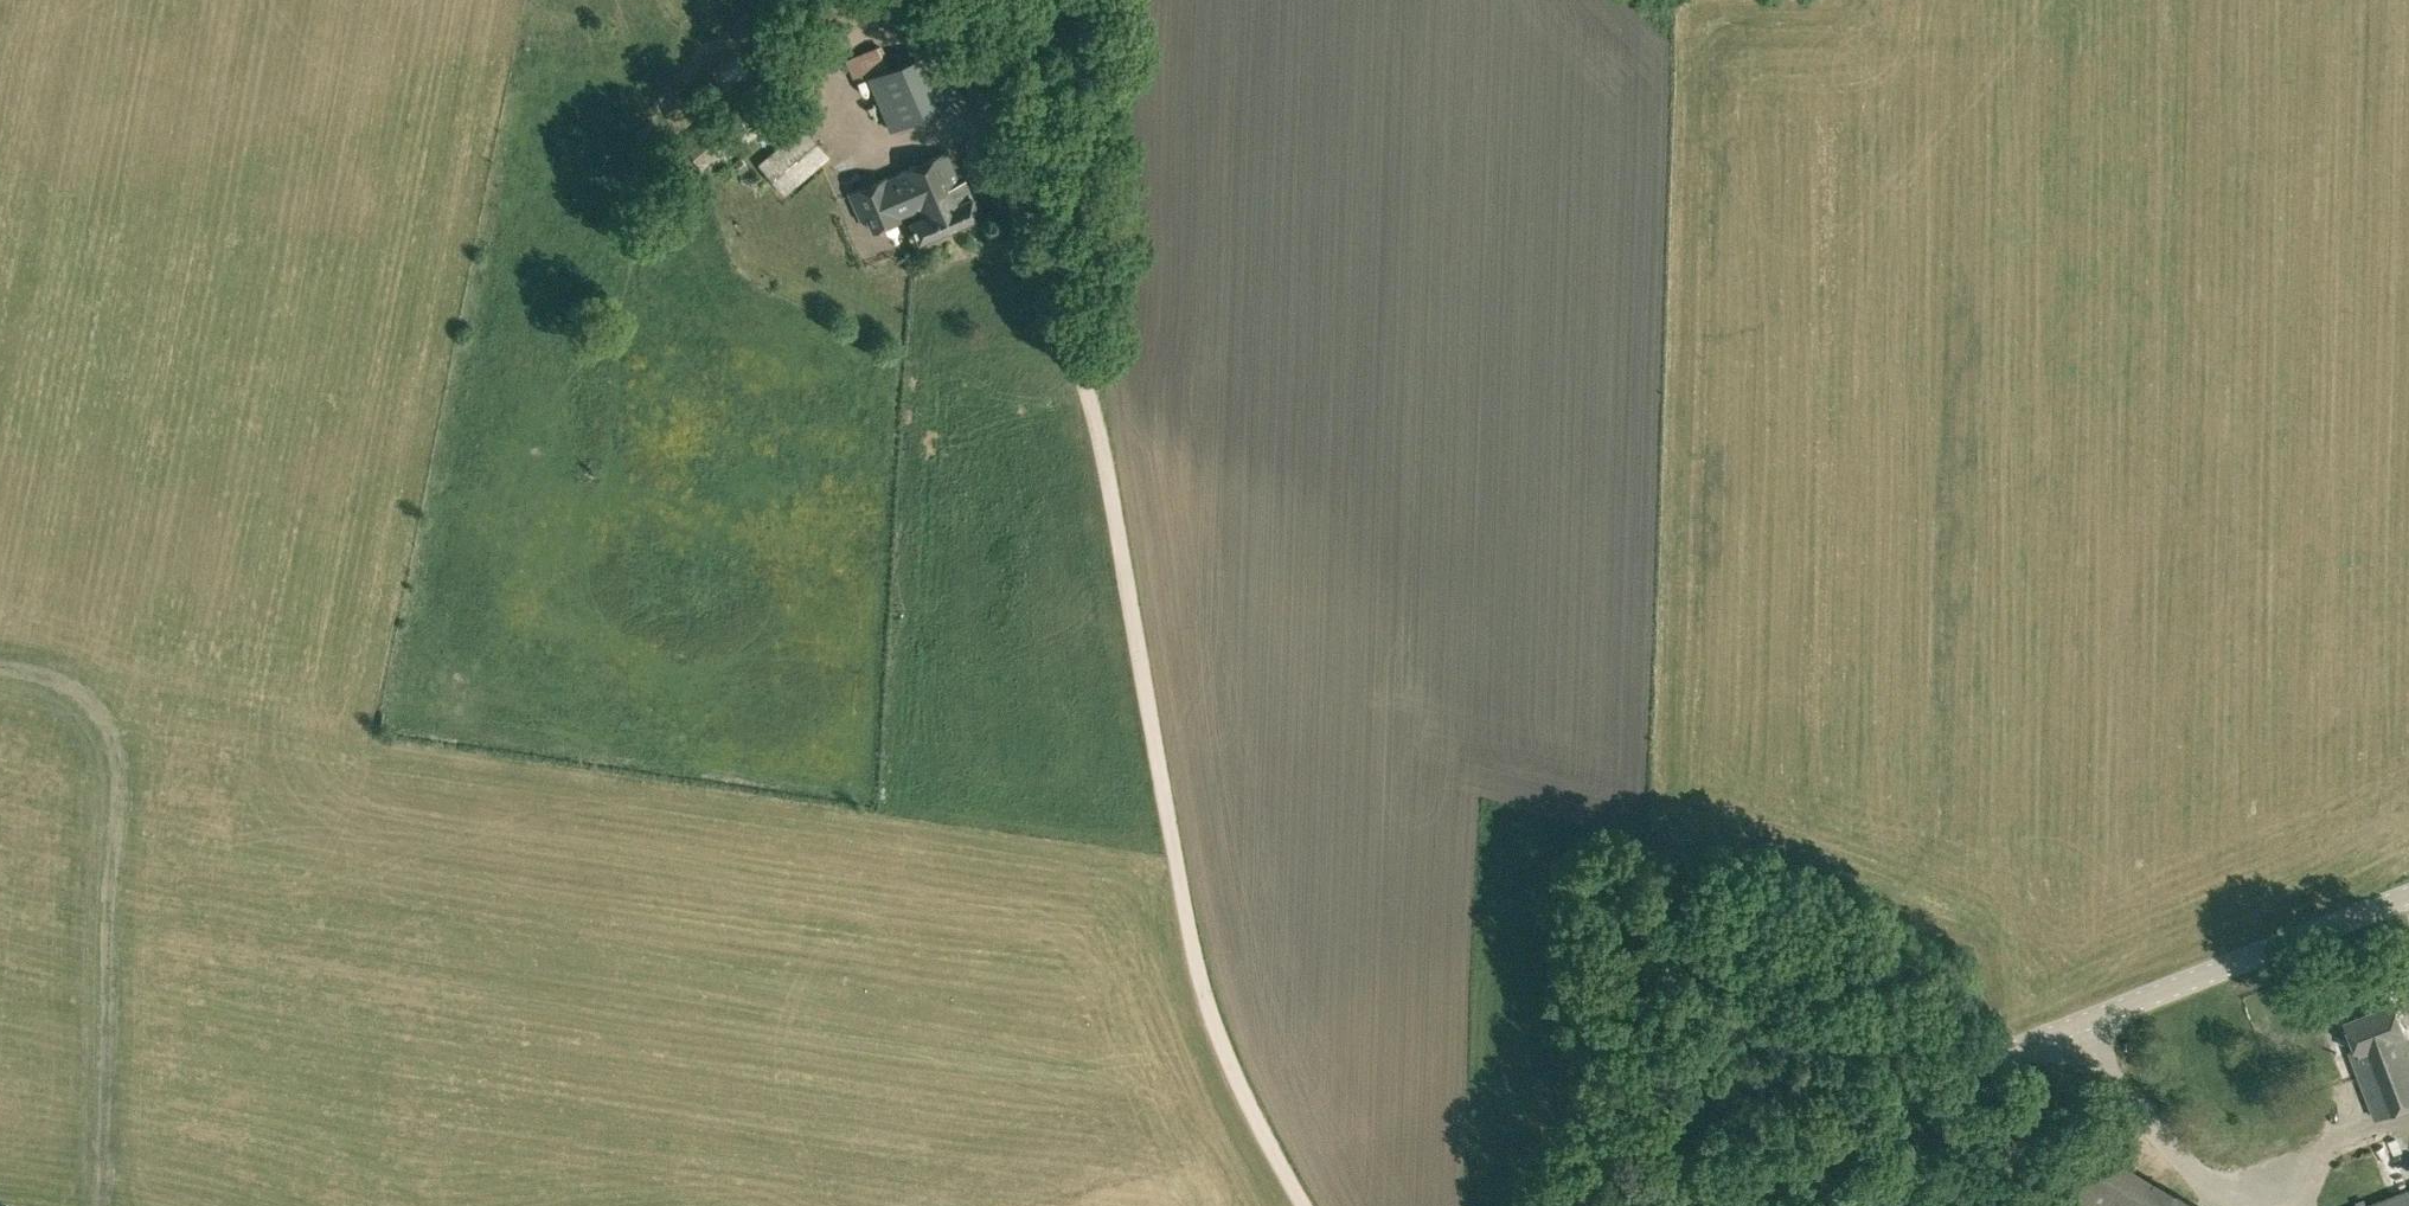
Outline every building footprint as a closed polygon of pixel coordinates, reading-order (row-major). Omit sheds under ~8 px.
[(866,76),(890,130),(964,98),(943,43),(891,65),(882,43),(836,63),(845,85),(866,76)] [(680,142),(708,174),(787,107),(759,74),(725,103),(680,142)] [(758,162),(785,194),(830,156),(803,124),(758,162)] [(915,218),(911,219),(919,239),(980,213),(965,178),(958,181),(945,150),(900,169),(903,177),(892,182),(889,174),(849,191),(861,218),(867,215),(873,228),(899,217),(898,214),(911,208),(915,218)] [(748,165),(740,156),(732,163),(740,172),(748,165)] [(1020,180),(1026,196),(1042,190),(1037,174),(1020,180)] [(2376,1115),(2408,1103),(2408,1039),(2406,1032),(2408,1032),(2396,999),(2346,1018),(2357,1047),(2351,1049),(2376,1115)] [(2091,1205),(2205,1205),(2101,1142),(2070,1193),(2091,1205)] [(2391,1157),(2399,1184),(2408,1181),(2408,1167),(2405,1153),(2391,1157)] [(2363,1205),(2408,1205),(2408,1188),(2363,1205)]
